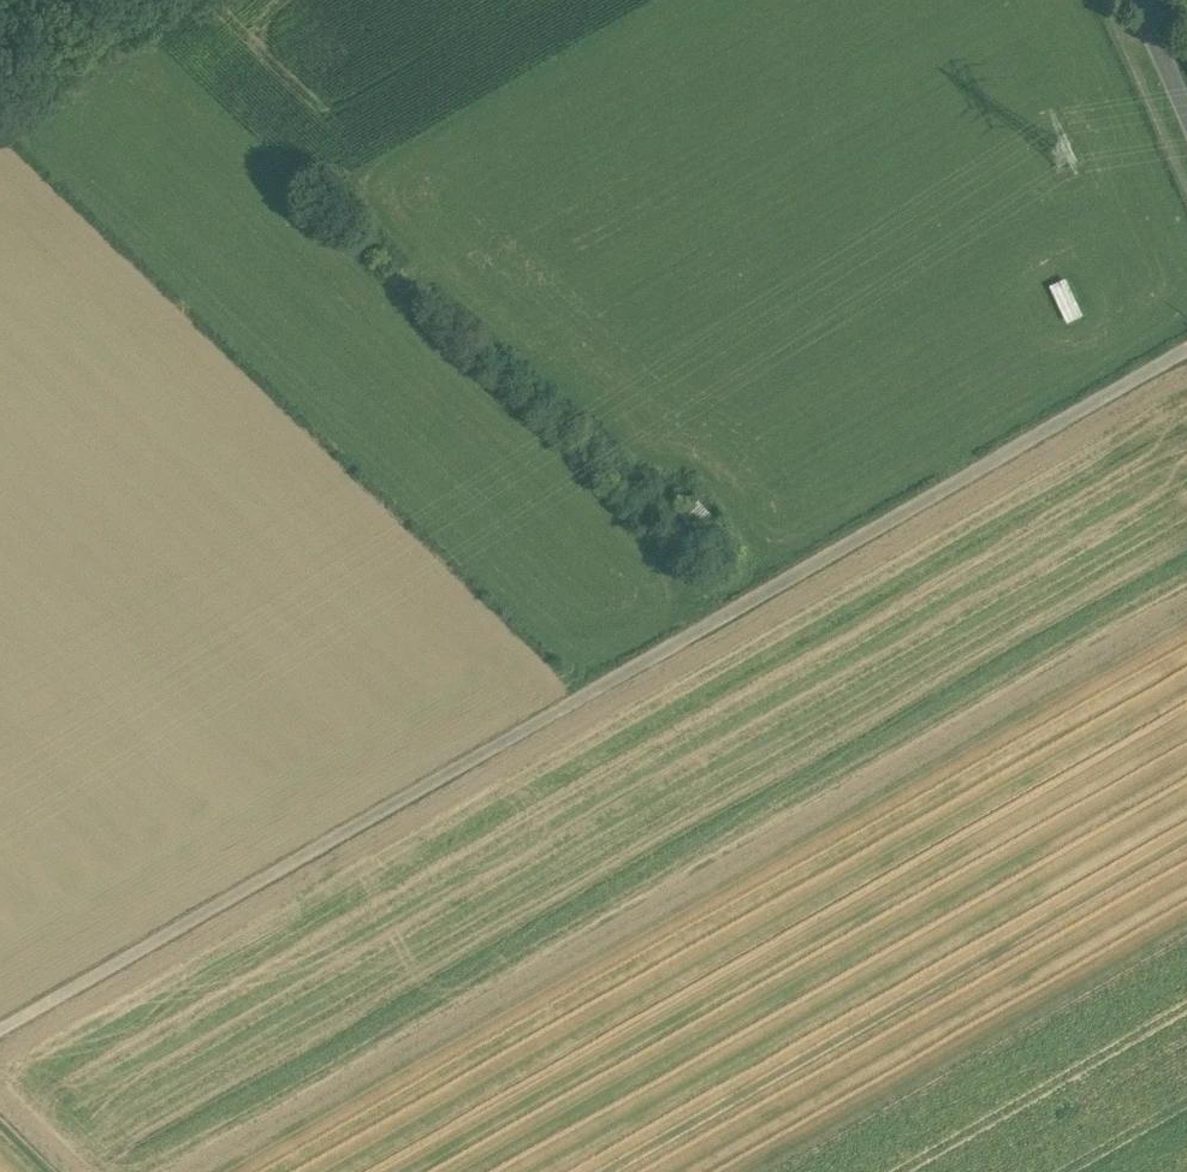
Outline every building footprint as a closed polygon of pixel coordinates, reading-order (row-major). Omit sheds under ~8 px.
[(1062,278),(1048,284),(1064,322),(1079,315),(1062,278)]
